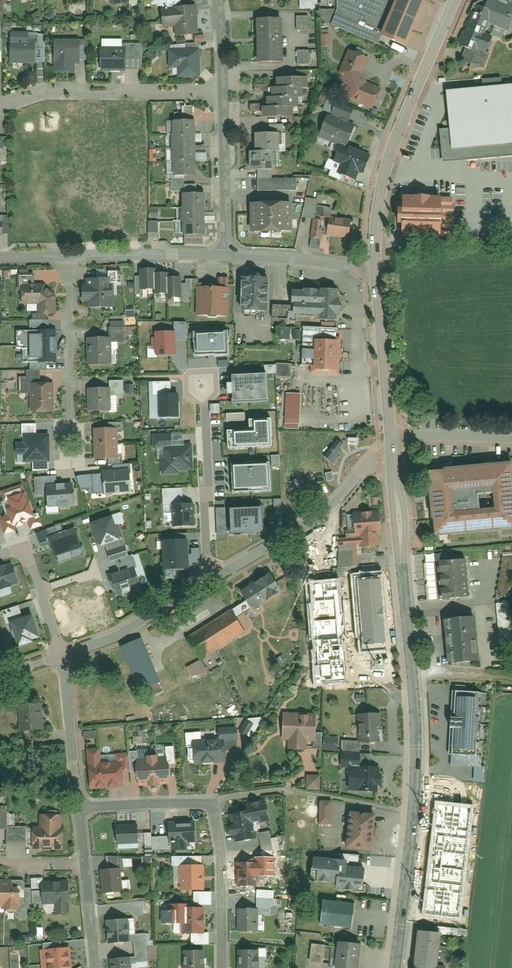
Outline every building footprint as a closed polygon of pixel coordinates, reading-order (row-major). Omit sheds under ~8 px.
[(206,0),(171,3),(174,39),(208,37),(206,0)] [(321,8),(320,0),(303,0),(303,8),(321,8)] [(339,13),(331,28),(385,50),(387,42),(404,49),(427,0),(338,0),(339,13)] [(511,23),(511,0),(483,0),(476,3),(462,44),(489,53),(496,35),(489,32),(492,22),(510,28),(511,23)] [(320,18),(329,22),(334,12),(325,8),(320,18)] [(299,15),(299,28),(311,28),(311,15),(299,15)] [(260,61),(286,61),(286,17),(260,17),(260,61)] [(37,33),(11,34),(12,64),(37,64),(37,33)] [(321,45),(330,46),(330,34),(321,33),(321,45)] [(81,39),(54,40),(55,74),(75,73),(75,61),(87,61),(87,45),(81,45),(81,39)] [(122,49),(100,49),(100,71),(143,70),(142,44),(122,44),(122,49)] [(200,44),(169,46),(171,81),(202,79),(200,44)] [(352,98),(376,108),(385,87),(371,82),(366,71),(373,57),(351,48),(342,70),(352,98)] [(300,63),(313,62),(312,49),(299,49),(300,63)] [(306,84),(311,84),(311,75),(279,75),(279,85),(306,84)] [(443,163),(511,157),(511,86),(502,87),(501,78),(482,80),(483,88),(447,92),(451,129),(440,130),(443,163)] [(306,95),(306,84),(279,85),(274,85),(275,95),(301,95),(306,95)] [(301,104),(301,95),(275,95),(270,96),(270,105),(296,104),(301,104)] [(334,114),(351,121),(356,107),(339,101),(334,114)] [(297,115),(296,104),(270,105),(265,105),(266,116),(297,115)] [(345,142),(350,144),(358,124),(351,121),(334,114),(330,113),(322,133),(345,142)] [(193,117),(171,118),(173,177),(195,176),(193,117)] [(282,149),(282,131),(258,132),(258,150),(278,149),(282,149)] [(367,172),(374,154),(350,144),(345,142),(337,160),(343,162),(339,170),(359,178),(362,170),(367,172)] [(278,167),(278,149),(258,150),(252,150),(252,168),(260,168),(275,167),(278,167)] [(275,177),(275,167),(260,168),(260,178),(275,177)] [(275,177),(260,178),(261,190),(299,189),(299,177),(275,177)] [(204,191),(183,193),(186,236),(207,235),(204,191)] [(437,240),(439,198),(423,198),(421,195),(418,193),(415,194),(412,197),(396,196),(393,237),(437,240)] [(296,229),(295,201),(254,202),(254,230),(296,229)] [(333,215),(330,234),(353,238),(356,219),(333,215)] [(312,236),(323,238),(326,220),(315,218),(312,236)] [(147,221),(147,239),(158,239),(158,221),(147,221)] [(155,268),(142,268),(142,289),(155,288),(155,271),(155,268)] [(168,271),(155,271),(155,288),(155,292),(168,292),(168,276),(168,271)] [(34,275),(19,275),(19,286),(22,286),(34,286),(34,275)] [(116,275),(85,276),(85,311),(116,310),(116,275)] [(181,276),(168,276),(168,292),(168,297),(182,297),(181,276)] [(270,277),(240,276),(239,309),(269,310),(270,277)] [(34,286),(22,286),(22,303),(38,303),(38,314),(56,314),(56,296),(45,296),(45,286),(34,286)] [(230,287),(197,286),(196,318),(229,319),(230,287)] [(339,319),(340,289),(298,287),(296,317),(339,319)] [(324,329),(307,328),(307,345),(322,346),(322,366),(311,366),(311,376),(344,377),(345,324),(324,323),(324,329)] [(290,339),(290,327),(280,327),(279,339),(290,339)] [(55,329),(22,331),(23,361),(56,360),(55,329)] [(230,329),(191,330),(191,357),(231,357),(230,329)] [(176,331),(156,330),(155,353),(176,354),(176,331)] [(113,337),(90,337),(90,366),(109,365),(109,357),(113,357),(113,337)] [(263,373),(274,373),(274,378),(291,378),(291,363),(263,364),(263,373)] [(267,375),(227,376),(228,403),(267,402),(267,375)] [(54,383),(32,384),(33,412),(55,411),(54,383)] [(110,389),(89,389),(90,412),(111,412),(110,389)] [(178,398),(159,398),(160,420),(178,420),(178,398)] [(219,413),(219,403),(209,404),(209,413),(219,413)] [(243,420),(243,412),(225,413),(225,420),(243,420)] [(249,429),(227,430),(227,444),(234,444),(234,448),(267,448),(267,442),(271,442),(271,420),(248,421),(249,429)] [(122,428),(94,429),(94,460),(122,459),(122,428)] [(49,434),(19,434),(19,465),(49,465),(49,434)] [(191,470),(191,445),(160,446),(161,471),(191,470)] [(279,454),(271,455),(271,467),(280,466),(279,454)] [(436,537),(511,529),(511,462),(429,470),(436,537)] [(270,463),(231,464),(231,492),(271,491),(270,463)] [(130,474),(104,476),(104,478),(106,496),(106,498),(131,496),(130,474)] [(106,496),(104,478),(93,479),(94,497),(106,496)] [(46,489),(57,488),(56,480),(34,482),(35,498),(47,497),(46,489)] [(47,497),(48,512),(75,510),(73,487),(57,488),(46,489),(47,497)] [(8,502),(12,512),(7,513),(9,519),(0,522),(0,526),(2,533),(35,522),(30,506),(28,506),(25,496),(8,502)] [(274,498),(274,517),(282,517),(282,498),(274,498)] [(192,505),(172,506),(173,529),(193,528),(192,505)] [(266,506),(227,507),(228,532),(228,534),(267,533),(266,506)] [(381,545),(379,513),(354,514),(356,546),(381,545)] [(115,516),(92,523),(101,551),(123,544),(115,516)] [(76,529),(49,537),(57,561),(83,553),(76,529)] [(186,540),(164,542),(166,571),(188,569),(188,566),(201,565),(200,550),(191,550),(192,555),(187,555),(186,540)] [(471,595),(467,557),(438,560),(442,598),(471,595)] [(117,564),(120,573),(136,568),(133,558),(117,564)] [(0,568),(0,589),(16,584),(10,565),(0,568)] [(120,573),(108,578),(113,592),(115,592),(118,600),(144,591),(136,568),(120,573)] [(386,571),(359,573),(361,592),(346,593),(346,602),(315,604),(318,643),(392,637),(386,571)] [(280,591),(268,575),(231,604),(243,619),(280,591)] [(187,640),(200,658),(243,626),(230,608),(187,640)] [(475,615),(444,618),(449,663),(480,660),(475,615)] [(30,621),(12,627),(19,646),(36,640),(30,621)] [(127,668),(150,661),(143,638),(120,645),(127,668)] [(190,678),(207,671),(202,660),(186,666),(190,678)] [(483,693),(454,691),(449,754),(479,756),(483,693)] [(39,702),(19,704),(21,731),(42,729),(39,702)] [(379,714),(358,714),(359,744),(380,743),(379,714)] [(260,720),(248,716),(242,735),(253,739),(260,720)] [(314,716),(284,716),(284,740),(288,741),(288,748),(306,749),(307,741),(314,741),(314,716)] [(323,750),(338,750),(338,736),(323,736),(323,750)] [(224,740),(194,743),(196,764),(226,761),(224,740)] [(168,758),(137,760),(139,784),(170,781),(168,758)] [(122,763),(89,766),(91,788),(124,785),(122,763)] [(363,770),(351,770),(351,791),(379,791),(379,769),(363,768),(363,770)] [(305,774),(305,789),(321,789),(321,775),(305,774)] [(254,824),(270,820),(266,798),(229,806),(236,843),(257,838),(254,824)] [(331,824),(332,800),(318,800),(318,824),(331,824)] [(0,807),(0,827),(10,828),(10,826),(10,807),(0,807)] [(376,814),(351,812),(347,847),(372,850),(376,814)] [(36,826),(36,847),(65,847),(65,813),(42,813),(42,826),(36,826)] [(196,821),(167,822),(167,834),(151,834),(152,852),(186,851),(186,844),(196,843),(196,821)] [(138,825),(116,825),(117,846),(139,845),(138,825)] [(29,826),(10,826),(10,828),(10,841),(29,842),(29,826)] [(142,866),(152,866),(151,847),(144,847),(145,856),(142,857),(142,866)] [(465,917),(472,855),(445,852),(441,878),(454,880),(449,915),(465,917)] [(312,879),(338,882),(337,888),(362,891),(364,870),(346,868),(347,862),(314,858),(312,879)] [(261,861),(235,862),(235,887),(262,887),(261,861)] [(203,866),(179,866),(179,894),(203,894),(203,866)] [(119,869),(99,871),(102,896),(122,893),(119,869)] [(46,877),(35,878),(36,900),(47,900),(46,881),(46,877)] [(0,879),(0,907),(10,908),(9,913),(20,913),(20,918),(28,918),(29,908),(33,908),(33,887),(27,887),(27,880),(0,879)] [(71,880),(46,881),(47,900),(47,902),(58,901),(70,901),(72,901),(71,880)] [(357,904),(323,900),(320,924),(354,928),(357,904)] [(70,901),(58,901),(59,913),(70,912),(70,901)] [(187,904),(166,905),(167,929),(180,928),(181,937),(204,936),(203,909),(188,910),(187,904)] [(258,908),(236,908),(235,933),(257,933),(258,908)] [(127,918),(104,921),(107,948),(130,945),(127,918)] [(418,929),(414,967),(446,967),(446,966),(439,965),(442,932),(418,929)] [(338,942),(335,967),(358,967),(360,945),(338,942)] [(322,962),(325,945),(311,943),(309,960),(322,962)] [(69,947),(42,950),(44,967),(71,967),(69,947)] [(238,950),(238,967),(258,967),(258,950),(238,950)] [(183,952),(183,967),(205,967),(204,951),(183,952)] [(109,960),(109,967),(129,967),(128,958),(109,960)]
